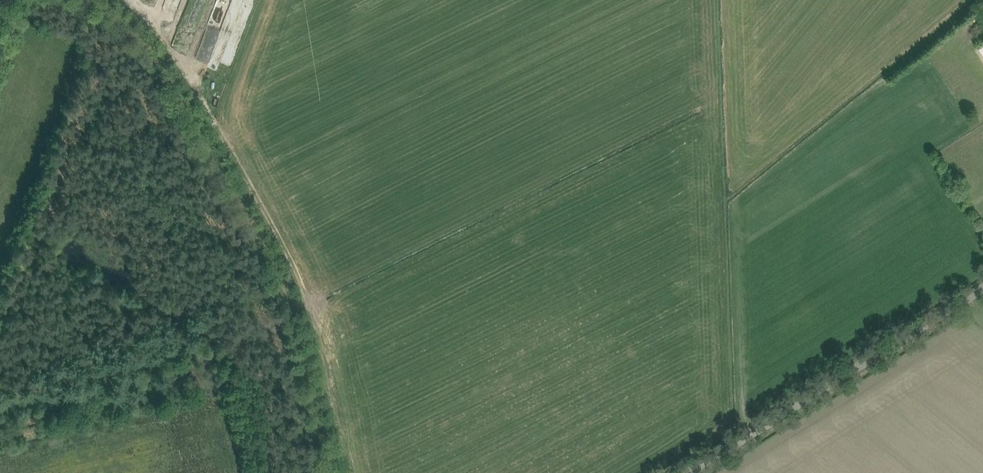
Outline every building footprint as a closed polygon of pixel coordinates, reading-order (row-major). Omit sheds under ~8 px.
[(163,18),(176,21),(180,0),(166,0),(163,18)]
